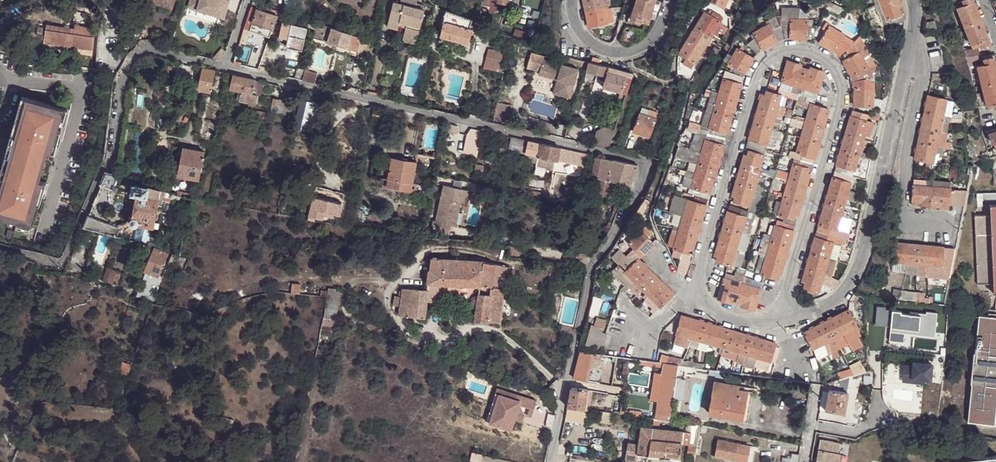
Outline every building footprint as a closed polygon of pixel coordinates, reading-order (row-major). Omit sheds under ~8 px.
[(145,0),(172,9),(175,0),(145,0)] [(225,0),(190,0),(188,7),(224,18),(229,1),(225,0)] [(385,28),(396,30),(397,26),(408,29),(409,26),(418,28),(423,10),(413,7),(415,0),(399,0),(398,3),(392,2),(385,28)] [(586,11),(603,7),(603,5),(602,0),(583,0),(586,11)] [(645,24),(649,25),(650,19),(649,19),(655,1),(653,0),(636,0),(634,9),(631,19),(640,22),(640,23),(645,24)] [(872,0),(865,0),(866,2),(863,4),(865,10),(875,6),(872,0)] [(875,6),(884,27),(885,27),(885,28),(904,20),(905,13),(899,0),(872,0),(875,6)] [(958,8),(965,6),(963,2),(958,3),(957,0),(947,0),(950,7),(957,4),(958,8)] [(965,27),(981,20),(976,8),(973,0),(965,0),(963,1),(963,2),(965,6),(958,8),(965,27)] [(843,7),(828,1),(825,7),(844,16),(846,12),(842,10),(843,7)] [(252,4),(245,30),(269,38),(277,16),(280,17),(281,13),(252,4)] [(603,7),(586,11),(589,27),(606,23),(606,22),(604,9),(603,7)] [(604,9),(606,22),(614,21),(613,11),(609,10),(609,9),(608,8),(604,9)] [(628,21),(640,24),(640,23),(640,22),(631,19),(634,9),(632,8),(628,21)] [(769,25),(777,41),(790,38),(807,38),(812,40),(817,27),(813,26),(813,19),(807,19),(807,10),(799,10),(799,9),(781,8),(781,15),(775,15),(766,20),(768,25),(769,25)] [(467,49),(468,45),(472,47),(474,39),(470,37),(472,31),(469,30),(472,20),(444,11),(437,44),(461,51),(462,47),(467,49)] [(705,12),(696,27),(712,36),(712,35),(720,23),(720,22),(711,16),(705,12)] [(713,12),(711,16),(720,22),(723,18),(713,12)] [(965,27),(972,45),(979,42),(981,47),(990,44),(986,33),(981,20),(965,27)] [(306,29),(282,23),(278,38),(287,41),(285,49),(300,53),(306,29)] [(720,23),(712,35),(721,41),(729,29),(720,23)] [(826,32),(829,26),(825,23),(821,29),(826,32)] [(317,24),(313,38),(319,40),(347,48),(352,34),(317,24)] [(94,51),(96,37),(98,30),(76,27),(75,30),(47,25),(45,43),(94,51)] [(762,49),(777,41),(769,25),(768,25),(754,33),(755,34),(756,37),(755,38),(747,43),(757,55),(762,49)] [(418,28),(409,26),(408,29),(404,43),(413,45),(418,28)] [(848,38),(829,26),(826,32),(820,42),(827,46),(835,51),(840,57),(847,51),(854,44),(848,38)] [(696,27),(688,40),(703,50),(704,48),(712,36),(696,27)] [(627,31),(625,31),(623,39),(623,40),(623,42),(623,43),(624,44),(626,44),(634,40),(625,37),(627,31)] [(990,44),(981,47),(982,50),(994,45),(989,32),(986,33),(990,44)] [(360,37),(352,34),(347,48),(355,52),(360,37)] [(360,52),(374,57),(379,42),(360,37),(355,52),(360,52)] [(853,81),(869,76),(873,75),(871,71),(876,68),(869,56),(860,39),(854,44),(847,51),(850,56),(843,60),(852,76),(853,81)] [(347,48),(319,40),(318,47),(342,55),(344,54),(353,56),(355,52),(347,48)] [(683,57),(686,58),(695,64),(700,56),(702,52),(703,50),(688,40),(679,54),(683,57)] [(738,48),(733,55),(729,62),(730,63),(733,65),(744,72),(749,65),(754,58),(742,51),(740,49),(738,48)] [(967,52),(968,60),(979,58),(976,49),(974,50),(967,52)] [(702,52),(700,56),(704,59),(709,51),(708,50),(707,52),(705,54),(702,52)] [(481,71),(500,76),(505,56),(487,51),(481,71)] [(729,62),(733,55),(729,52),(724,59),(729,62)] [(995,64),(995,55),(984,57),(985,60),(994,57),(995,64)] [(978,67),(983,86),(995,83),(995,64),(994,57),(985,60),(985,61),(986,65),(978,67)] [(695,64),(686,58),(683,64),(691,70),(695,64)] [(979,58),(968,60),(970,69),(978,67),(978,63),(980,62),(979,58)] [(547,74),(546,79),(557,82),(553,95),(571,100),(580,70),(543,60),(540,72),(547,74)] [(632,75),(587,62),(586,70),(605,76),(602,87),(626,95),(632,75)] [(796,89),(799,90),(805,70),(800,69),(796,68),(797,64),(787,62),(781,84),(781,85),(785,86),(796,89)] [(718,94),(713,112),(731,117),(744,72),(733,65),(732,67),(729,72),(723,70),(721,78),(723,79),(718,94)] [(216,71),(203,67),(200,82),(201,83),(211,85),(212,85),(216,71)] [(300,80),(304,70),(296,68),(293,78),(300,80)] [(799,90),(801,90),(816,95),(823,72),(814,69),(813,73),(809,72),(805,70),(799,90)] [(300,80),(308,82),(311,72),(304,70),(300,80)] [(256,80),(233,74),(230,89),(243,92),(253,94),(255,85),(256,80)] [(872,106),(872,97),(873,82),(870,81),(869,76),(853,81),(854,88),(854,105),(867,106),(866,110),(870,111),(872,109),(872,106)] [(983,86),(984,92),(986,99),(989,112),(995,111),(995,83),(983,86)] [(253,94),(243,92),(241,101),(256,104),(261,86),(255,85),(253,94)] [(796,100),(797,94),(795,93),(784,90),(780,89),(778,95),(781,96),(787,98),(795,100),(796,100)] [(801,90),(800,94),(815,99),(816,95),(801,90)] [(706,109),(713,112),(718,94),(711,92),(706,109)] [(754,124),(771,129),(774,119),(775,115),(776,112),(778,104),(781,96),(778,95),(766,92),(765,97),(762,96),(754,124)] [(978,100),(986,99),(984,92),(977,94),(978,100)] [(815,99),(800,94),(804,98),(802,102),(811,105),(812,101),(815,101),(815,99)] [(22,96),(8,139),(7,139),(0,159),(0,217),(13,221),(11,227),(23,230),(32,203),(35,204),(42,182),(35,180),(45,151),(52,154),(59,132),(56,131),(63,109),(22,96)] [(787,98),(781,96),(778,104),(785,106),(787,98)] [(953,101),(946,100),(946,99),(928,96),(915,159),(927,161),(926,166),(932,167),(936,146),(944,147),(949,148),(950,142),(945,141),(947,132),(940,131),(943,118),(944,118),(944,121),(949,122),(950,117),(953,118),(952,121),(962,122),(961,119),(962,119),(962,115),(961,115),(961,111),(957,111),(957,114),(951,113),(953,101)] [(882,98),(872,97),(872,106),(882,106),(882,98)] [(793,105),(809,109),(811,105),(802,102),(796,100),(795,100),(793,105)] [(291,117),(291,114),(294,104),(281,101),(280,107),(279,111),(278,114),(291,117)] [(300,101),(298,110),(306,111),(312,113),(314,104),(300,101)] [(785,106),(778,104),(776,112),(780,112),(782,113),(785,106)] [(272,105),(271,109),(270,112),(278,114),(279,111),(280,107),(272,105)] [(809,109),(801,138),(819,143),(822,129),(826,118),(823,118),(825,109),(814,106),(811,105),(809,109)] [(650,136),(651,132),(657,113),(642,108),(635,126),(633,130),(633,131),(649,137),(650,136)] [(708,127),(713,112),(706,109),(701,125),(708,127)] [(306,111),(298,110),(296,118),(304,120),(306,111)] [(263,121),(265,113),(256,111),(255,119),(263,121)] [(864,136),(866,136),(869,137),(873,124),(866,121),(867,115),(852,111),(841,149),(858,155),(859,150),(864,136)] [(731,117),(713,112),(708,127),(705,140),(723,145),(731,117)] [(382,115),(374,113),(372,123),(380,125),(382,115)] [(947,132),(949,122),(944,121),(944,118),(943,118),(940,131),(947,132)] [(771,129),(779,131),(782,121),(780,120),(774,119),(771,129)] [(705,140),(708,127),(701,125),(690,122),(688,127),(698,130),(690,155),(700,158),(705,140)] [(455,125),(448,123),(446,130),(459,133),(455,125)] [(747,146),(763,151),(765,144),(767,145),(767,143),(771,129),(754,124),(747,146)] [(608,149),(614,131),(605,128),(595,132),(592,146),(608,149)] [(767,143),(774,145),(776,136),(779,137),(781,132),(779,131),(771,129),(767,143)] [(994,144),(990,135),(995,132),(995,129),(987,133),(991,144),(994,144)] [(524,140),(513,138),(510,152),(521,154),(524,140)] [(819,143),(801,138),(797,153),(814,159),(819,143)] [(524,140),(521,154),(528,155),(531,142),(524,140)] [(696,189),(709,193),(713,182),(716,170),(719,158),(723,145),(705,140),(700,158),(690,155),(676,152),(674,158),(690,163),(688,171),(687,171),(684,178),(683,186),(696,189)] [(543,144),(531,142),(528,155),(526,162),(539,164),(543,144)] [(563,149),(543,144),(539,164),(538,167),(553,171),(556,160),(560,161),(563,149)] [(944,147),(936,146),(932,167),(940,168),(944,147)] [(182,157),(178,175),(199,179),(205,152),(184,148),(182,157)] [(576,152),(563,149),(560,161),(588,168),(591,155),(576,152)] [(858,155),(841,149),(836,165),(853,170),(858,155)] [(871,153),(862,150),(859,150),(858,155),(870,158),(871,153)] [(755,183),(757,176),(760,168),(763,156),(749,151),(747,156),(746,159),(743,159),(733,192),(737,193),(736,197),(734,202),(739,203),(743,205),(747,206),(749,206),(754,188),(755,183)] [(814,159),(797,153),(790,151),(787,162),(793,164),(808,169),(811,170),(814,159)] [(613,160),(602,157),(595,189),(594,193),(595,193),(605,195),(609,181),(611,169),(613,160)] [(393,158),(388,180),(402,182),(412,185),(417,162),(393,158)] [(638,165),(613,160),(611,169),(609,181),(629,186),(638,165)] [(793,164),(787,162),(781,182),(784,182),(785,179),(789,180),(793,164)] [(476,163),(474,175),(482,176),(484,165),(476,163)] [(806,174),(808,169),(793,164),(789,180),(788,184),(782,202),(779,215),(780,215),(784,216),(793,219),(795,214),(796,211),(799,211),(809,174),(806,174)] [(836,231),(836,230),(840,217),(842,208),(845,201),(848,188),(852,176),(853,170),(836,165),(819,225),(819,226),(836,231)] [(760,168),(757,176),(766,179),(767,177),(773,178),(775,170),(770,168),(769,170),(760,168)] [(106,172),(101,184),(114,189),(118,190),(134,194),(147,196),(150,185),(116,175),(106,172)] [(852,176),(848,188),(854,190),(856,184),(860,186),(862,178),(852,176)] [(944,203),(950,203),(964,203),(967,189),(949,187),(950,180),(928,179),(928,178),(913,178),(912,205),(941,206),(941,202),(944,203)] [(402,182),(388,180),(387,188),(400,191),(402,182)] [(402,182),(400,191),(411,193),(415,194),(416,185),(412,185),(402,182)] [(764,186),(755,183),(754,188),(760,190),(763,191),(764,186)] [(101,184),(89,215),(105,222),(118,190),(114,189),(101,184)] [(161,189),(150,185),(147,196),(134,194),(129,217),(128,218),(127,220),(128,222),(155,227),(157,212),(161,189)] [(462,189),(443,185),(435,221),(432,221),(430,232),(447,236),(449,225),(454,226),(459,205),(462,189)] [(316,187),(314,196),(343,203),(345,194),(316,187)] [(739,203),(737,208),(754,213),(760,190),(754,188),(749,206),(747,206),(746,207),(742,206),(743,205),(739,203)] [(848,188),(845,201),(850,202),(850,204),(855,205),(855,203),(862,204),(863,201),(857,199),(858,193),(854,192),(854,190),(848,188)] [(166,190),(161,189),(157,212),(162,213),(165,197),(166,190)] [(469,191),(462,189),(459,205),(466,206),(469,191)] [(706,205),(709,193),(696,189),(692,201),(706,205)] [(184,201),(185,195),(166,190),(165,197),(184,201)] [(343,203),(314,196),(309,217),(322,220),(323,216),(332,219),(333,216),(339,217),(340,213),(343,203)] [(676,213),(684,216),(701,220),(706,205),(692,201),(675,196),(671,212),(676,213)] [(618,212),(623,201),(617,199),(616,200),(613,210),(618,212)] [(643,199),(638,208),(644,211),(649,203),(643,199)] [(779,215),(782,202),(777,201),(773,213),(779,215)] [(850,202),(845,201),(842,208),(848,210),(850,204),(850,202)] [(728,212),(723,227),(741,233),(745,217),(753,220),(755,213),(754,213),(737,208),(729,205),(728,212)] [(994,295),(995,295),(995,206),(989,207),(990,217),(974,217),(978,286),(993,286),(994,295)] [(848,210),(842,208),(840,217),(844,218),(844,216),(850,218),(851,215),(847,214),(848,210)] [(355,210),(354,220),(363,222),(365,214),(363,211),(355,210)] [(676,213),(672,227),(679,229),(684,216),(676,213)] [(89,215),(84,227),(118,238),(121,228),(119,227),(105,222),(89,215)] [(675,247),(674,249),(683,251),(688,252),(690,248),(690,245),(694,245),(697,234),(701,220),(684,216),(679,229),(678,233),(675,247)] [(796,220),(793,219),(784,216),(783,218),(782,222),(794,226),(796,220)] [(745,217),(741,233),(748,235),(749,235),(753,220),(745,217)] [(793,231),(794,226),(782,222),(777,220),(776,226),(793,231)] [(633,246),(635,248),(642,255),(649,249),(654,244),(647,236),(652,232),(646,226),(629,242),(630,243),(633,246)] [(776,226),(771,242),(788,247),(793,231),(776,226)] [(832,243),(828,259),(837,261),(844,238),(847,239),(849,234),(836,230),(836,231),(819,226),(818,232),(827,234),(825,241),(832,243)] [(718,244),(716,252),(719,253),(718,256),(717,261),(728,265),(731,266),(731,265),(736,250),(737,246),(738,242),(741,233),(723,227),(720,237),(718,244)] [(678,233),(671,231),(668,244),(675,247),(678,233)] [(816,238),(825,241),(827,234),(818,232),(816,238)] [(748,235),(741,233),(738,242),(745,244),(748,235)] [(811,253),(828,259),(832,243),(825,241),(816,238),(815,238),(811,253)] [(763,254),(767,255),(771,242),(763,240),(758,254),(763,256),(763,254)] [(771,242),(767,255),(766,259),(763,270),(761,274),(776,279),(777,274),(778,270),(781,272),(785,260),(788,247),(771,242)] [(948,276),(956,247),(893,244),(892,271),(906,272),(906,274),(948,276)] [(525,248),(512,247),(511,257),(525,258),(525,248)] [(626,271),(639,258),(642,255),(635,248),(626,257),(620,251),(612,258),(620,265),(626,271)] [(155,250),(147,274),(157,277),(168,255),(155,250)] [(736,250),(731,265),(738,267),(743,252),(740,251),(736,250)] [(688,252),(683,251),(678,267),(677,270),(679,274),(681,273),(686,273),(692,254),(688,252)] [(751,252),(748,262),(754,264),(757,254),(751,252)] [(819,289),(820,285),(824,272),(828,259),(811,253),(803,278),(807,279),(806,282),(803,293),(811,295),(813,290),(818,291),(819,289)] [(180,257),(172,255),(168,262),(178,266),(182,268),(186,259),(180,257)] [(763,270),(766,259),(762,258),(760,257),(758,264),(757,264),(757,266),(758,266),(757,269),(763,270)] [(484,261),(431,258),(428,283),(439,284),(479,285),(474,322),(489,324),(489,322),(500,323),(504,290),(494,289),(494,290),(491,290),(491,286),(505,288),(507,267),(484,261)] [(630,286),(634,291),(637,288),(641,292),(644,289),(643,289),(656,276),(647,267),(639,258),(626,271),(620,265),(612,273),(625,286),(622,289),(625,292),(630,286)] [(828,259),(824,272),(828,273),(828,275),(833,277),(837,261),(828,259)] [(743,273),(740,272),(739,276),(729,274),(726,273),(718,299),(728,302),(729,299),(732,300),(737,301),(742,284),(743,280),(745,280),(746,278),(744,277),(747,269),(744,268),(743,273)] [(753,271),(747,269),(744,277),(746,278),(752,280),(754,272),(753,272),(753,271)] [(824,272),(820,285),(831,289),(833,289),(838,281),(834,277),(833,277),(828,275),(828,273),(824,272)] [(139,298),(153,303),(162,279),(160,278),(157,277),(147,274),(139,298)] [(643,289),(644,289),(647,293),(650,296),(660,306),(673,293),(664,284),(656,276),(643,289)] [(745,280),(744,284),(760,289),(762,282),(752,280),(746,278),(745,280)] [(428,283),(427,290),(428,290),(426,303),(436,305),(439,284),(428,283)] [(744,284),(742,284),(737,301),(742,303),(745,304),(744,307),(754,310),(760,289),(744,284)] [(427,290),(402,288),(398,315),(424,319),(426,303),(428,290),(427,290)] [(906,301),(906,293),(906,292),(893,290),(893,299),(906,301)] [(639,306),(650,296),(647,293),(637,303),(639,306)] [(906,301),(916,301),(917,294),(906,293),(906,301)] [(885,307),(876,306),(875,322),(884,323),(885,309),(885,307)] [(891,310),(885,309),(884,323),(875,322),(874,325),(889,326),(891,310)] [(813,350),(817,359),(828,353),(824,343),(826,342),(828,346),(831,344),(830,340),(840,334),(842,338),(843,337),(845,340),(849,339),(845,332),(852,328),(856,336),(861,334),(849,310),(816,327),(805,333),(813,350)] [(900,310),(891,310),(889,326),(888,340),(903,342),(903,333),(904,329),(934,331),(936,312),(925,311),(925,313),(909,311),(909,313),(900,313),(900,310)] [(676,333),(677,333),(699,340),(704,322),(692,318),(682,315),(676,333)] [(979,316),(968,423),(995,426),(995,413),(995,318),(979,316)] [(592,325),(588,342),(602,346),(605,334),(602,333),(606,320),(597,317),(595,326),(592,325)] [(324,318),(322,327),(333,330),(335,320),(324,318)] [(699,340),(708,343),(723,347),(728,330),(715,325),(704,322),(699,340)] [(573,335),(575,328),(562,324),(560,332),(573,335)] [(320,333),(328,335),(332,336),(333,330),(322,327),(320,333)] [(826,342),(824,343),(828,353),(830,359),(839,355),(836,349),(840,347),(839,345),(849,340),(856,336),(852,328),(845,332),(849,339),(845,340),(843,337),(842,338),(840,334),(830,340),(831,344),(828,346),(826,342)] [(728,330),(723,347),(737,351),(741,352),(747,354),(752,336),(739,333),(728,330)] [(699,340),(677,333),(675,340),(689,344),(689,346),(705,351),(708,343),(699,340)] [(771,361),(775,346),(776,344),(763,340),(752,336),(747,354),(752,355),(756,357),(771,361)] [(780,348),(775,346),(771,361),(776,363),(780,348)] [(737,351),(723,347),(720,355),(737,360),(738,355),(736,355),(737,351)] [(591,353),(580,351),(579,357),(575,372),(573,378),(585,381),(591,357),(591,353)] [(744,363),(747,354),(741,352),(740,356),(738,355),(737,360),(736,361),(744,363)] [(752,355),(747,354),(744,363),(754,366),(754,365),(755,360),(753,360),(751,359),(752,355)] [(678,365),(704,368),(704,364),(683,361),(684,358),(662,355),(661,363),(666,363),(678,365)] [(771,361),(756,357),(755,360),(754,365),(768,369),(771,361)] [(904,364),(902,380),(912,381),(913,377),(924,378),(931,379),(933,363),(914,361),(913,365),(904,364)] [(666,363),(666,368),(661,402),(658,419),(669,421),(673,399),(676,379),(678,365),(666,363)] [(851,376),(830,383),(829,389),(848,393),(851,376)] [(685,380),(676,379),(673,399),(682,400),(685,380)] [(708,413),(740,418),(743,405),(745,405),(748,391),(738,390),(739,386),(714,381),(708,413)] [(830,383),(824,385),(820,409),(825,410),(829,389),(830,383)] [(498,386),(487,420),(491,421),(500,392),(514,397),(516,392),(498,386)] [(570,387),(567,406),(573,407),(584,408),(587,389),(572,387),(570,387)] [(848,393),(829,389),(825,410),(844,414),(848,393)] [(748,420),(752,392),(748,391),(745,405),(743,405),(740,418),(748,420)] [(537,399),(516,392),(514,397),(500,392),(491,421),(512,428),(515,418),(520,402),(534,407),(537,399)] [(651,418),(658,419),(661,402),(654,401),(652,414),(651,418)] [(520,402),(515,418),(523,420),(525,412),(532,414),(534,407),(520,402)] [(598,423),(610,423),(611,413),(599,412),(598,423)] [(231,432),(234,420),(223,417),(220,429),(231,432)] [(684,431),(641,426),(639,443),(638,454),(640,454),(648,455),(680,459),(682,444),(684,431)] [(682,444),(689,445),(691,432),(684,431),(682,444)] [(593,433),(587,433),(587,442),(605,442),(605,433),(593,433)] [(714,456),(744,461),(748,461),(751,446),(718,440),(715,451),(714,456)] [(840,453),(838,453),(839,443),(820,440),(816,461),(838,461),(840,453)] [(631,461),(639,461),(640,454),(638,454),(639,443),(628,442),(625,461),(631,461)] [(688,454),(695,455),(697,446),(689,445),(688,454)] [(801,455),(794,453),(793,459),(793,461),(800,461),(801,455)] [(648,455),(640,454),(639,461),(648,461),(648,455)]
